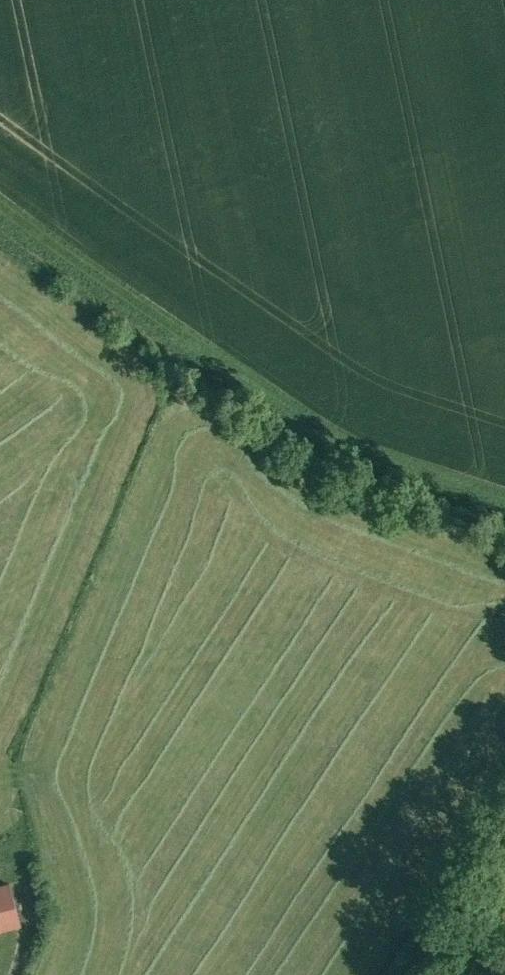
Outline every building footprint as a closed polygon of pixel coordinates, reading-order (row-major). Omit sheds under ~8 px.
[(18,925),(7,886),(0,888),(0,930),(18,925)]
